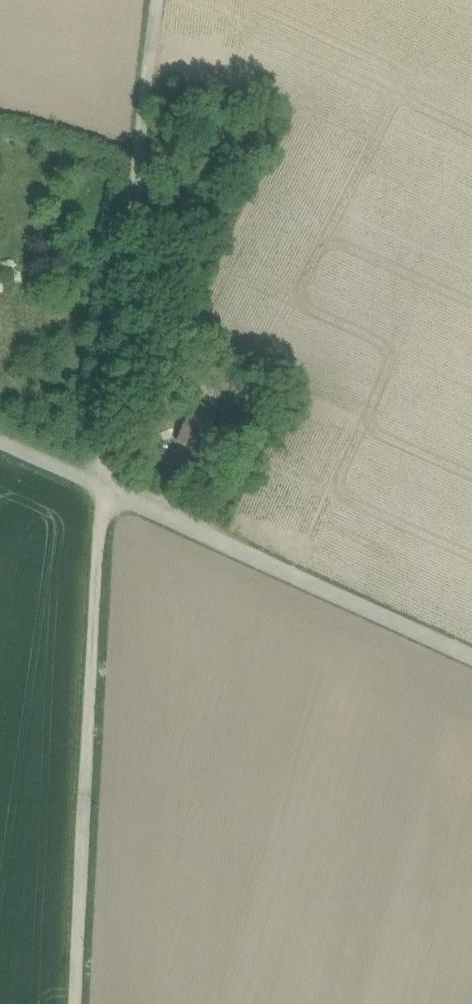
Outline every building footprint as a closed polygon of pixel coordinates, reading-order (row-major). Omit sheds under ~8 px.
[(209,436),(219,409),(193,400),(183,427),(209,436)]
